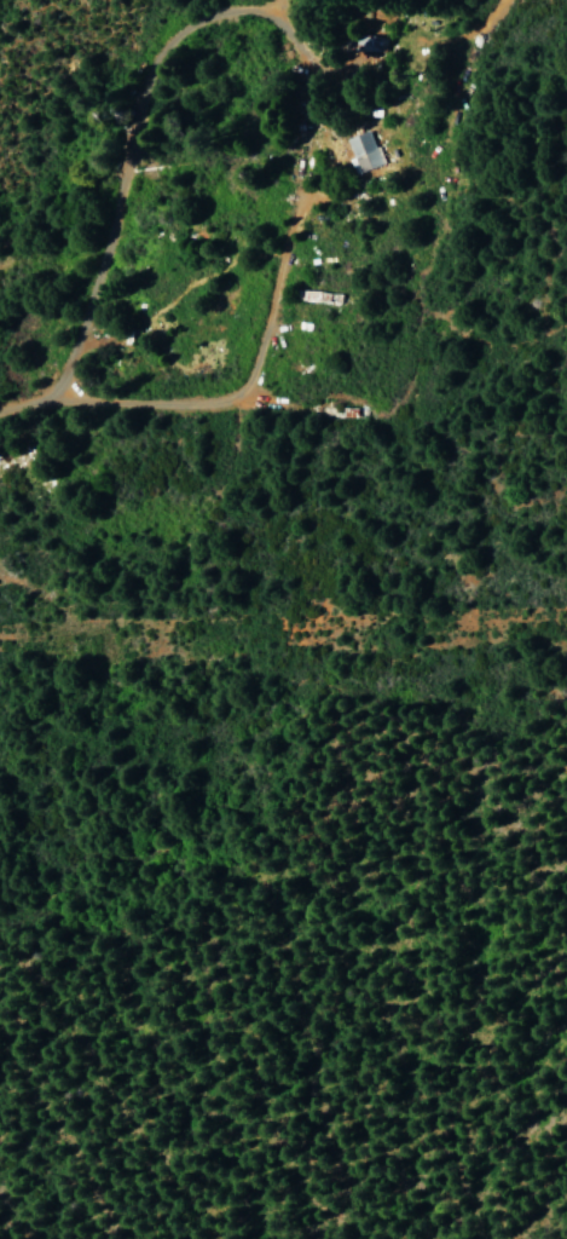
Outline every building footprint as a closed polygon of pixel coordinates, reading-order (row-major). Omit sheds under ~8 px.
[(351,175),(379,165),(366,131),(343,140),(350,159),(346,161),(351,175)]
